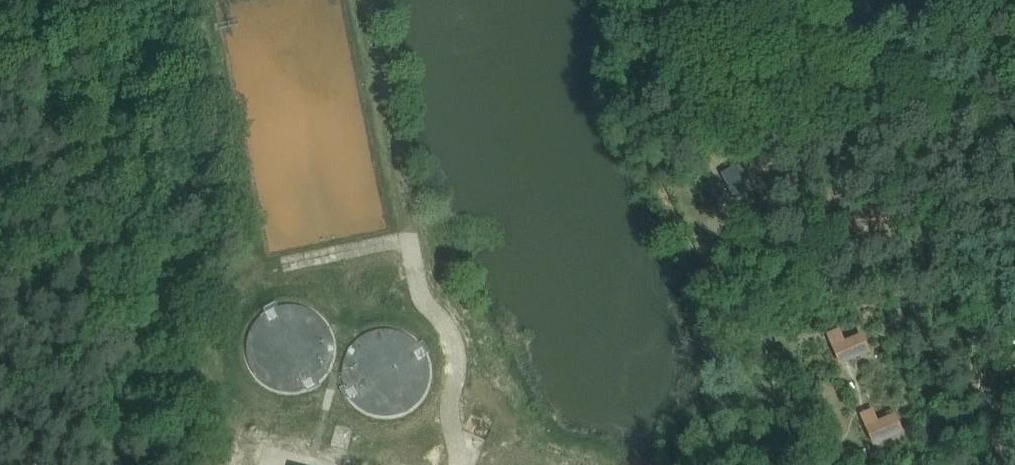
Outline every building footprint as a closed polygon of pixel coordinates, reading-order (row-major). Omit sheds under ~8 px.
[(737,167),(722,175),(728,185),(730,185),(741,205),(753,198),(743,179),(752,174),(744,159),(735,164),(737,167)] [(841,366),(871,353),(862,334),(845,341),(840,329),(827,335),(841,366)] [(860,415),(874,447),(905,434),(896,414),(878,421),(873,409),(860,415)]
